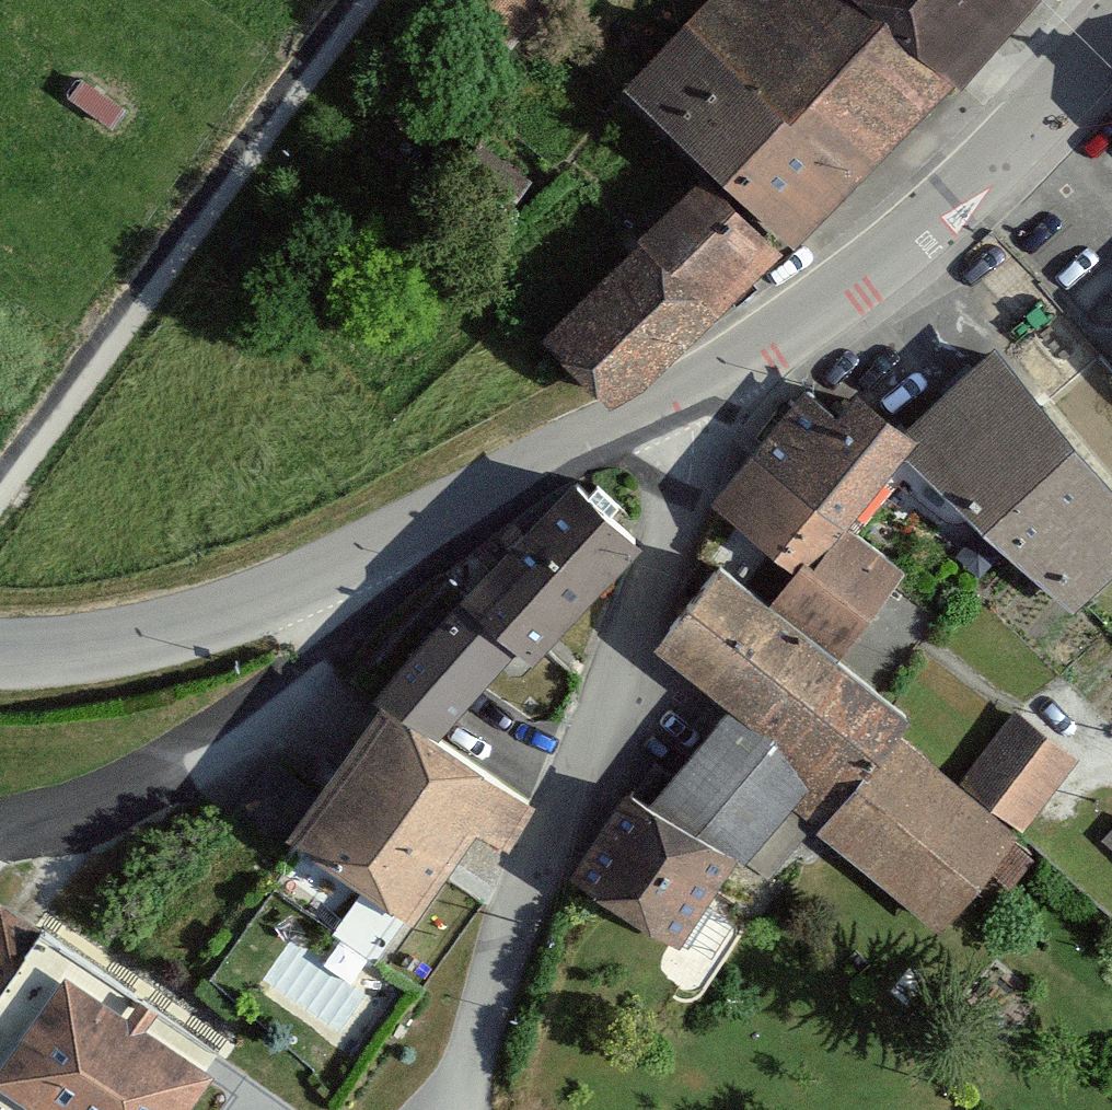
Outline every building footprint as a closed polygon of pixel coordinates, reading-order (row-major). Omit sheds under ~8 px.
[(961,83),(872,0),(724,0),(639,88),(803,250),(961,83)] [(1058,0),(872,0),(961,83),(971,93),(1058,0)] [(73,105),(114,130),(137,93),(95,68),(73,105)] [(787,257),(714,180),(551,340),(612,399),(724,323),(787,257)] [(1082,610),(1111,582),(1111,470),(1005,346),(916,426),(929,438),(914,455),(1082,610)] [(780,606),(850,662),(919,574),(863,523),(914,455),(929,438),(916,426),(870,390),(847,413),(809,386),(715,501),(806,575),(780,606)] [(545,664),(654,550),(585,485),(476,599),(526,647),(545,664)] [(740,708),(667,799),(748,864),(756,870),(802,814),(828,835),(908,736),(921,719),(850,662),(780,606),(728,565),(663,646),(740,708)] [(447,738),(526,647),(476,599),(390,695),(405,708),(447,738)] [(542,807),(522,791),(447,738),(405,708),(307,845),(424,928),(487,835),(515,853),(542,807)] [(1020,708),(962,781),(908,736),(828,835),(950,937),(1032,839),(1022,831),(1081,756),(1020,708)] [(684,951),(748,864),(667,799),(648,787),(582,877),(684,951)] [(230,1049),(0,905),(0,1093),(27,1109),(192,1109),(230,1049)]
